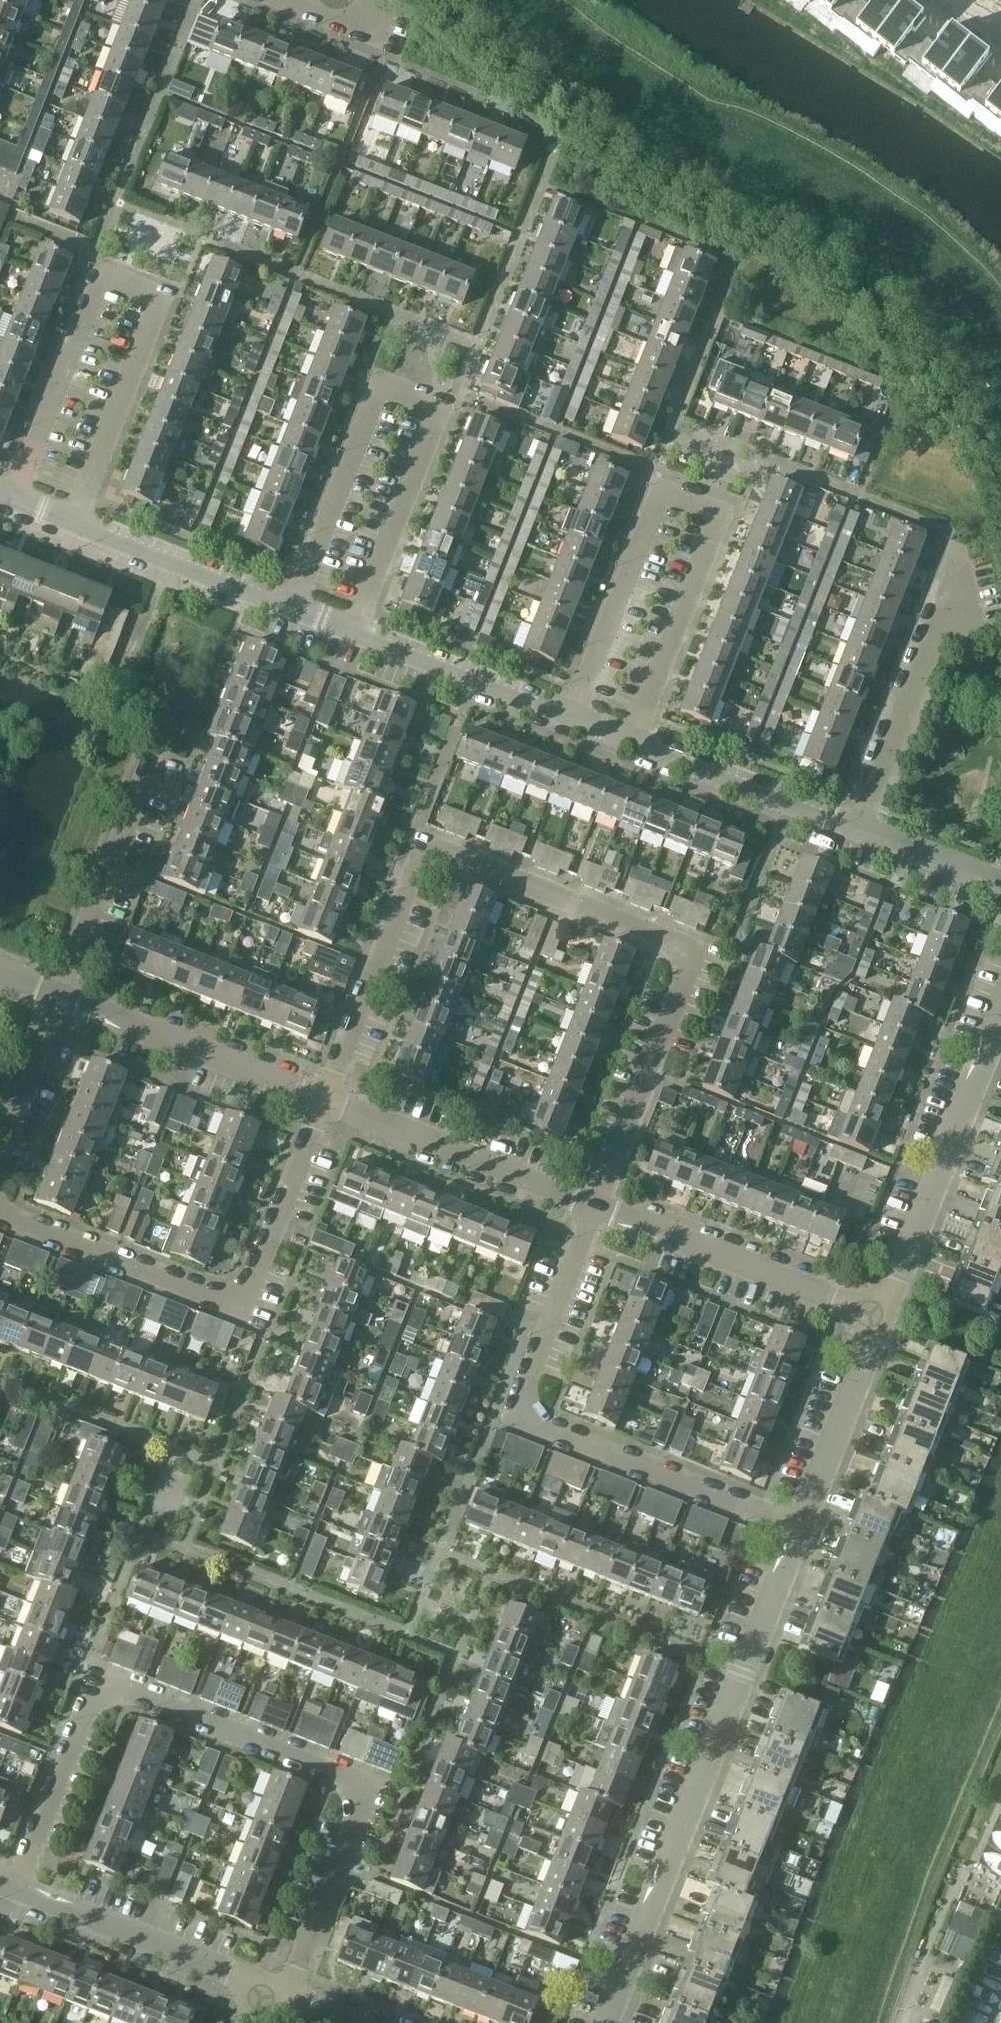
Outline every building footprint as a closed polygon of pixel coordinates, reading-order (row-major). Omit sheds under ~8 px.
[(29,0),(0,0),(0,7),(22,16),(29,0)] [(81,12),(85,0),(74,0),(71,8),(81,12)] [(161,16),(167,0),(133,0),(131,4),(161,16)] [(840,22),(855,3),(851,0),(812,0),(840,22)] [(840,22),(871,46),(874,42),(903,5),(896,0),(876,0),(870,8),(859,0),(857,0),(855,3),(840,22)] [(123,26),(152,38),(161,16),(131,4),(123,26)] [(903,5),(874,42),(904,65),(907,62),(918,47),(907,38),(921,20),(903,5)] [(22,16),(0,7),(0,34),(13,39),(22,16)] [(81,12),(71,8),(62,31),(72,35),(81,12)] [(233,62),(245,32),(221,22),(209,53),(233,62)] [(82,23),(77,35),(86,39),(91,26),(82,23)] [(113,49),(143,61),(152,38),(123,26),(113,49)] [(918,47),(907,62),(937,85),(968,44),(950,29),(936,48),(924,39),(918,47)] [(72,35),(62,31),(53,55),(62,58),(72,35)] [(256,71),(268,41),(245,32),(233,62),(256,71)] [(13,39),(0,34),(0,60),(4,62),(13,39)] [(77,35),(71,50),(81,54),(86,39),(77,35)] [(268,41),(256,71),(279,80),(291,50),(268,41)] [(968,44),(937,85),(967,109),(970,104),(984,85),(973,77),(987,59),(968,44)] [(104,73),(134,85),(143,61),(113,49),(104,73)] [(291,50),(279,80),(302,89),(314,59),(291,50)] [(62,58),(53,55),(44,78),(53,82),(62,58)] [(314,59),(302,89),(325,98),(337,68),(314,59)] [(337,68),(325,98),(349,107),(361,77),(337,68)] [(64,69),(58,82),(67,86),(73,73),(64,69)] [(95,97),(124,108),(134,85),(104,73),(95,97)] [(53,82),(44,78),(35,101),(44,104),(53,82)] [(173,80),(169,90),(190,97),(194,87),(173,80)] [(58,82),(53,96),(62,99),(67,86),(58,82)] [(970,104),(1000,127),(1000,87),(999,90),(987,82),(984,85),(970,104)] [(400,127),(412,97),(388,87),(376,118),(400,127)] [(86,120),(115,131),(124,108),(95,97),(86,120)] [(201,105),(214,111),(218,102),(204,97),(201,105)] [(423,136),(435,106),(412,97),(400,127),(423,136)] [(44,104),(35,101),(26,124),(35,128),(44,104)] [(193,121),(199,108),(181,101),(176,114),(193,121)] [(214,111),(226,116),(230,107),(218,102),(214,111)] [(446,146),(458,115),(435,106),(423,136),(446,146)] [(194,120),(209,125),(212,116),(198,111),(194,120)] [(40,128),(50,132),(55,118),(45,115),(40,128)] [(246,123),(260,129),(264,120),(249,115),(246,123)] [(469,155),(482,125),(458,115),(446,146),(469,155)] [(221,130),(224,121),(212,116),(209,125),(221,130)] [(77,142),(106,154),(115,131),(86,120),(77,142)] [(260,129),(272,133),(276,125),(264,120),(260,129)] [(35,128),(26,124),(17,147),(26,151),(35,128)] [(492,164),(504,134),(482,125),(469,155),(492,164)] [(50,132),(40,128),(35,142),(45,145),(50,132)] [(240,138),(254,143),(258,134),(244,129),(240,138)] [(306,147),(310,138),(295,132),(292,141),(306,147)] [(267,148),(270,139),(258,134),(254,143),(267,148)] [(504,134),(492,164),(516,174),(528,143),(504,134)] [(310,138),(306,147),(318,152),(322,143),(310,138)] [(4,170),(13,146),(2,142),(0,148),(0,168),(4,170)] [(106,154),(77,142),(68,165),(97,177),(106,154)] [(4,170),(17,175),(26,151),(17,147),(13,146),(4,170)] [(300,161),(304,152),(290,146),(286,156),(300,161)] [(304,152),(300,161),(312,166),(316,157),(304,152)] [(181,196),(193,166),(169,156),(157,186),(181,196)] [(355,166),(381,176),(384,167),(358,157),(355,166)] [(28,161),(23,174),(32,177),(37,164),(28,161)] [(97,177),(68,165),(59,188),(88,199),(97,177)] [(203,204),(215,174),(193,166),(181,196),(203,204)] [(381,176),(403,185),(407,176),(384,167),(381,176)] [(349,180),(374,190),(377,181),(353,172),(349,180)] [(23,174),(21,177),(17,187),(26,191),(32,177),(23,174)] [(227,214),(239,183),(215,174),(203,204),(227,214)] [(426,194),(430,185),(407,176),(403,185),(426,194)] [(374,190),(397,199),(401,190),(377,181),(374,190)] [(250,222),(261,192),(239,183),(227,214),(250,222)] [(450,203),(454,194),(430,185),(426,194),(450,203)] [(88,199),(59,188),(50,212),(79,224),(88,199)] [(420,208),(424,199),(401,190),(397,199),(420,208)] [(273,232),(285,201),(261,192),(250,222),(273,232)] [(472,212),(476,203),(454,194),(450,203),(472,212)] [(444,217),(447,208),(424,199),(420,208),(444,217)] [(285,201),(273,232),(297,241),(308,211),(285,201)] [(545,226),(575,237),(584,214),(554,202),(545,226)] [(0,230),(10,207),(0,203),(0,230)] [(476,203),(472,212),(495,221),(498,212),(476,203)] [(466,226),(470,217),(447,208),(444,217),(466,226)] [(470,217),(466,226),(489,235),(492,226),(470,217)] [(346,261),(358,230),(335,221),(323,252),(346,261)] [(536,249),(566,260),(575,237),(545,226),(536,249)] [(613,252),(622,255),(631,232),(622,228),(613,252)] [(358,230),(346,261),(369,270),(381,239),(358,230)] [(501,241),(507,243),(511,234),(505,232),(501,241)] [(645,237),(637,234),(627,257),(636,261),(645,237)] [(381,239),(369,270),(392,279),(404,248),(381,239)] [(1,245),(0,247),(0,259),(5,261),(10,248),(1,245)] [(404,248),(392,279),(416,288),(428,258),(404,248)] [(675,248),(666,272),(675,276),(706,288),(715,264),(675,248)] [(32,272),(62,283),(71,261),(41,249),(32,272)] [(528,271),(557,283),(566,260),(536,249),(528,271)] [(622,255),(613,252),(604,275),(613,279),(622,255)] [(618,281),(627,284),(636,261),(627,257),(618,281)] [(428,258),(416,288),(438,297),(450,266),(428,258)] [(203,286),(234,298),(243,274),(213,262),(203,286)] [(450,266),(438,297),(462,306),(474,276),(450,266)] [(519,294),(549,306),(557,283),(528,271),(519,294)] [(23,296),(53,307),(62,283),(32,272),(23,296)] [(613,279),(604,275),(595,298),(604,301),(613,279)] [(675,276),(666,300),(696,312),(706,288),(675,276)] [(610,302),(619,305),(627,284),(618,281),(610,302)] [(292,292),(283,317),(292,321),(302,296),(300,295),(303,287),(296,284),(293,292),(292,292)] [(195,308),(225,320),(234,298),(203,286),(195,308)] [(272,299),(281,303),(286,290),(277,286),(272,299)] [(510,318),(540,329),(549,306),(519,294),(510,318)] [(14,318),(44,330),(53,307),(23,296),(14,318)] [(604,301),(595,298),(586,320),(595,324),(604,301)] [(281,303),(272,299),(266,313),(275,317),(281,303)] [(688,333),(696,312),(666,300),(658,321),(688,333)] [(601,326),(609,329),(619,305),(610,302),(601,326)] [(186,331),(216,343),(225,320),(195,308),(186,331)] [(326,334),(357,346),(366,322),(335,310),(326,334)] [(283,317),(274,340),(283,344),(292,321),(283,317)] [(5,341),(35,353),(44,330),(14,318),(5,341)] [(540,329),(510,318),(501,340),(531,352),(540,329)] [(595,324),(586,320),(577,344),(586,347),(595,324)] [(679,356),(688,333),(658,321),(648,344),(679,356)] [(592,349),(600,352),(609,329),(601,326),(592,349)] [(740,335),(764,344),(768,335),(743,326),(740,335)] [(216,343),(186,331),(177,354),(207,366),(216,343)] [(357,346),(326,334),(317,357),(348,369),(357,346)] [(786,353),(790,344),(768,335),(764,344),(786,353)] [(265,363),(274,367),(283,344),(274,340),(265,363)] [(492,364),(522,375),(531,352),(501,340),(492,364)] [(5,341),(0,354),(0,365),(27,376),(35,353),(5,341)] [(255,343),(250,356),(259,360),(264,346),(255,343)] [(586,347),(577,344),(568,366),(577,370),(586,347)] [(648,344),(639,367),(670,379),(679,356),(648,344)] [(809,362),(813,353),(790,344),(786,353),(809,362)] [(583,371),(591,375),(600,352),(592,349),(583,371)] [(832,371),(836,362),(813,353),(809,362),(832,371)] [(168,378),(198,390),(207,366),(177,354),(168,378)] [(244,370),(253,373),(259,360),(250,356),(244,370)] [(308,379),(339,391),(348,369),(317,357),(308,379)] [(836,362),(832,371),(857,381),(861,372),(836,362)] [(256,386),(265,390),(274,367),(265,363),(256,386)] [(522,375),(492,364),(482,388),(512,399),(522,375)] [(18,399),(27,376),(0,365),(0,392),(18,399)] [(577,370),(568,366),(559,390),(568,393),(577,370)] [(639,367),(631,390),(661,402),(670,379),(639,367)] [(574,394),(582,398),(591,375),(583,371),(574,394)] [(879,389),(883,380),(861,372),(857,381),(879,389)] [(715,405),(737,414),(749,384),(726,375),(715,405)] [(158,401),(189,413),(198,390),(168,378),(158,401)] [(336,399),(339,391),(308,379),(299,402),(330,414),(331,411),(335,410),(338,403),(336,399)] [(737,414),(761,423),(773,393),(749,384),(737,414)] [(265,390),(256,386),(246,409),(256,413),(265,390)] [(236,389),(231,402),(240,406),(246,393),(236,389)] [(568,393),(559,390),(549,414),(558,417),(568,393)] [(652,425),(661,402),(631,390),(621,413),(652,425)] [(9,422),(18,399),(0,392),(0,418),(9,422)] [(761,423),(783,432),(795,402),(773,393),(761,423)] [(582,398),(574,394),(564,419),(573,422),(582,398)] [(189,413),(158,401),(149,424),(180,436),(189,413)] [(226,416),(235,419),(240,406),(231,402),(226,416)] [(290,426),(321,438),(330,414),(299,402),(290,426)] [(783,432),(807,441),(819,411),(795,402),(783,432)] [(237,432),(247,436),(256,413),(246,409),(237,432)] [(807,441),(830,450),(842,420),(819,411),(807,441)] [(652,425),(621,413),(612,438),(642,450),(652,425)] [(0,418),(0,444),(9,422),(0,418)] [(465,442),(496,454),(505,432),(474,420),(465,442)] [(865,429),(842,420),(830,450),(853,459),(865,429)] [(140,447),(171,459),(180,436),(149,424),(140,447)] [(281,450),(312,462),(321,438),(290,426),(281,450)] [(247,436),(237,432),(228,456),(238,460),(247,436)] [(218,435),(213,449),(222,453),(227,439),(218,435)] [(457,465),(487,477),(496,454),(465,442),(457,465)] [(528,468),(537,472),(547,446),(538,443),(528,468)] [(171,459),(140,447),(131,471),(162,483),(171,459)] [(543,473),(551,477),(561,452),(552,448),(543,473)] [(208,462),(217,466),(222,453),(213,449),(208,462)] [(312,462),(281,450),(272,472),(303,485),(312,462)] [(238,460),(228,456),(219,479),(229,483),(238,460)] [(628,485),(638,489),(645,470),(625,463),(622,472),(632,475),(628,485)] [(447,488),(478,500),(487,477),(457,465),(447,488)] [(587,491),(618,503),(627,479),(596,467),(587,491)] [(537,472),(528,468),(520,490),(529,493),(537,472)] [(162,483),(131,471),(122,494),(152,506),(162,483)] [(263,495),(294,507),(303,485),(272,472),(263,495)] [(533,497),(542,500),(551,477),(543,473),(533,497)] [(229,483),(219,479),(210,502),(220,506),(229,483)] [(763,505),(793,517),(802,493),(772,481),(763,505)] [(438,511),(469,523),(478,500),(447,488),(438,511)] [(510,513),(519,517),(529,493),(520,490),(510,513)] [(578,513),(609,525),(618,503),(587,491),(578,513)] [(191,505),(200,509),(205,495),(196,492),(191,505)] [(254,518),(285,530),(294,507),(263,495),(254,518)] [(524,519),(533,523),(542,500),(533,497),(524,519)] [(220,506),(210,502),(201,526),(211,529),(220,506)] [(200,509),(191,505),(186,518),(195,522),(200,509)] [(784,540),(793,517),(763,505),(754,528),(784,540)] [(836,506),(826,530),(835,534),(845,509),(836,506)] [(570,535),(569,536),(600,548),(609,525),(578,513),(569,509),(560,531),(570,535)] [(429,534),(460,546),(469,523),(438,511),(429,534)] [(859,515),(849,512),(840,536),(849,540),(859,515)] [(502,536),(511,539),(519,517),(510,513),(502,536)] [(285,530),(254,518),(244,543),(275,555),(285,530)] [(533,523),(524,519),(516,541),(525,545),(533,523)] [(754,528),(744,552),(774,564),(784,540),(754,528)] [(894,529),(885,554),(916,566),(925,541),(894,529)] [(826,530),(817,553),(826,556),(835,534),(826,530)] [(420,558),(450,570),(460,546),(429,534),(420,558)] [(493,558),(502,562),(511,539),(502,536),(492,559),(493,560),(493,558)] [(560,559),(591,571),(600,548),(569,536),(560,559)] [(840,562),(849,540),(840,536),(831,558),(840,562)] [(507,564),(516,568),(525,545),(516,541),(507,564)] [(744,552),(735,575),(765,587),(774,564),(744,552)] [(817,553),(808,575),(818,579),(826,556),(817,553)] [(1,616),(23,562),(1,554),(0,556),(0,590),(2,591),(0,595),(0,616),(1,616)] [(885,554),(876,576),(907,588),(916,566),(885,554)] [(450,570),(420,558),(411,580),(442,592),(450,570)] [(484,581),(493,585),(502,562),(493,558),(493,560),(492,559),(484,581)] [(831,558),(821,583),(830,587),(840,562),(831,558)] [(551,582),(582,594),(591,571),(560,559),(551,582)] [(19,597),(33,603),(45,571),(23,562),(1,616),(10,620),(19,597)] [(498,588),(506,591),(516,568),(507,564),(498,588)] [(38,631),(46,634),(68,579),(45,571),(33,603),(47,608),(38,631)] [(735,575),(727,598),(757,609),(765,587),(735,575)] [(799,598),(808,602),(818,579),(808,575),(799,598)] [(876,576),(866,601),(897,613),(907,588),(876,576)] [(63,615),(77,620),(89,588),(68,579),(46,634),(54,638),(63,615)] [(442,592),(411,580),(402,604),(432,616),(442,592)] [(493,585),(484,581),(475,604),(484,608),(493,585)] [(582,594),(551,582),(542,605),(573,617),(582,594)] [(821,583),(813,605),(822,609),(830,587),(821,583)] [(90,652),(95,641),(100,627),(104,617),(108,605),(112,597),(89,588),(77,620),(90,625),(81,648),(90,652)] [(489,611),(497,614),(506,591),(498,588),(489,611)] [(727,598),(718,620),(748,631),(757,609),(727,598)] [(790,622),(799,625),(808,602),(799,598),(790,622)] [(866,601),(858,623),(889,635),(897,613),(866,601)] [(484,608),(475,604),(465,628),(474,632),(484,608)] [(129,613),(108,605),(104,617),(124,625),(129,613)] [(533,628),(564,640),(573,617),(542,605),(533,628)] [(813,605),(804,628),(813,632),(822,609),(813,605)] [(497,614),(489,611),(479,634),(488,637),(497,614)] [(120,635),(124,625),(104,617),(100,627),(120,635)] [(718,620),(709,643),(739,654),(748,631),(718,620)] [(799,625),(790,622),(781,644),(791,648),(799,625)] [(457,639),(462,628),(449,623),(445,634),(457,639)] [(858,623),(849,646),(880,658),(889,635),(858,623)] [(115,649),(120,635),(100,627),(95,641),(115,649)] [(564,640),(533,628),(524,652),(555,664),(564,640)] [(795,651),(804,655),(813,632),(804,628),(795,651)] [(782,670),(791,648),(781,644),(781,645),(769,640),(765,650),(777,655),(772,667),(782,670)] [(111,660),(115,649),(95,641),(90,652),(111,660)] [(278,683),(278,682),(282,672),(276,670),(281,656),(247,643),(238,666),(272,680),(278,683)] [(709,643),(700,667),(730,679),(739,654),(709,643)] [(849,646),(841,667),(871,679),(880,658),(849,646)] [(804,655),(795,651),(786,674),(795,678),(804,655)] [(90,652),(86,663),(106,671),(111,660),(90,652)] [(86,663),(81,674),(102,682),(106,671),(86,663)] [(263,704),(272,680),(238,666),(229,690),(263,704)] [(700,667),(691,690),(721,701),(730,679),(700,667)] [(772,667),(762,691),(772,695),(782,670),(772,667)] [(841,667),(831,691),(862,703),(871,679),(841,667)] [(308,694),(320,698),(329,675),(317,670),(308,694)] [(795,678),(786,674),(777,697),(786,701),(795,678)] [(326,701),(338,706),(347,682),(335,677),(326,701)] [(220,713),(254,726),(263,730),(272,707),(263,704),(229,690),(220,713)] [(711,726),(721,701),(691,690),(681,715),(711,726)] [(762,691),(754,714),(763,718),(772,695),(762,691)] [(831,691),(822,715),(853,727),(862,703),(831,691)] [(320,698),(308,694),(304,703),(316,708),(320,698)] [(372,719),(406,733),(415,708),(382,695),(372,719)] [(777,697),(768,720),(777,723),(786,701),(777,697)] [(338,706),(326,701),(322,711),(334,715),(338,706)] [(219,739),(244,750),(254,726),(220,713),(211,736),(219,739)] [(744,738),(753,742),(763,718),(754,714),(744,738)] [(822,715),(813,738),(844,750),(853,727),(822,715)] [(406,733),(372,719),(363,743),(397,756),(406,733)] [(768,720),(758,743),(768,747),(777,723),(768,720)] [(483,770),(495,740),(469,730),(457,760),(483,770)] [(289,740),(302,745),(305,736),(293,731),(289,740)] [(307,747),(319,752),(323,743),(311,738),(307,747)] [(835,774),(844,750),(813,738),(804,762),(835,774)] [(244,750),(219,739),(210,763),(244,776),(253,754),(244,750)] [(302,745),(289,740),(286,750),(298,754),(302,745)] [(495,740),(483,770),(504,779),(516,748),(495,740)] [(397,756),(363,743),(354,766),(388,779),(397,756)] [(319,752),(307,747),(304,757),(316,762),(319,752)] [(528,788),(540,757),(516,748),(504,779),(528,788)] [(540,757),(528,788),(550,797),(562,766),(540,757)] [(336,786),(353,792),(378,802),(388,779),(354,766),(345,762),(336,786)] [(244,776),(210,763),(201,786),(235,799),(244,776)] [(562,766),(550,797),(574,806),(586,776),(562,766)] [(586,776),(574,806),(596,815),(608,784),(586,776)] [(283,792),(294,796),(298,788),(286,783),(283,792)] [(620,824),(632,794),(608,784),(596,815),(620,824)] [(240,801),(235,799),(201,786),(192,809),(226,822),(231,824),(240,801)] [(294,796),(306,801),(309,792),(298,788),(294,796)] [(294,796),(283,792),(279,801),(291,806),(294,796)] [(378,802),(353,792),(344,816),(377,829),(387,806),(378,802)] [(655,803),(632,794),(620,824),(643,833),(655,803)] [(306,801),(294,796),(291,806),(302,810),(306,801)] [(678,812),(655,803),(643,833),(666,843),(678,812)] [(452,810),(445,808),(439,823),(446,826),(452,810)] [(226,822),(192,809),(183,832),(217,846),(226,822)] [(454,836),(463,815),(452,810),(446,826),(444,832),(454,836)] [(666,843),(689,852),(701,821),(678,812),(666,843)] [(466,841),(468,834),(474,819),(463,815),(454,836),(466,841)] [(377,829),(344,816),(335,839),(368,852),(377,829)] [(481,821),(474,819),(468,834),(475,837),(481,821)] [(689,852),(711,861),(723,830),(701,821),(689,852)] [(498,828),(490,825),(483,841),(492,844),(498,828)] [(262,836),(274,841),(277,832),(265,827),(262,836)] [(498,828),(492,844),(489,850),(501,854),(509,832),(498,828)] [(753,855),(742,850),(747,839),(723,830),(711,861),(733,869),(730,878),(742,883),(753,855)] [(217,846),(183,832),(174,855),(208,869),(217,846)] [(512,859),(514,853),(520,837),(509,832),(501,854),(512,859)] [(279,843),(291,848),(294,839),(282,834),(279,843)] [(359,876),(368,852),(335,839),(324,835),(318,849),(329,854),(326,862),(359,876)] [(274,841),(262,836),(258,846),(270,850),(274,841)] [(520,837),(514,853),(521,855),(527,839),(520,837)] [(291,848),(279,843),(276,853),(287,857),(291,848)] [(544,846),(536,843),(529,859),(538,862),(544,846)] [(544,846),(538,862),(535,868),(547,872),(556,850),(544,846)] [(557,877),(560,871),(566,855),(566,854),(556,850),(547,872),(557,877)] [(617,871),(622,857),(607,851),(602,865),(617,871)] [(208,869),(174,855),(164,880),(204,896),(213,872),(208,870),(208,869)] [(566,855),(560,871),(566,873),(573,858),(566,855)] [(576,877),(584,880),(590,864),(582,861),(576,877)] [(803,861),(793,885),(823,897),(833,873),(803,861)] [(359,876),(326,862),(316,885),(350,899),(359,876)] [(584,880),(581,886),(593,890),(601,869),(590,864),(584,880)] [(606,889),(613,873),(601,869),(593,890),(604,895),(606,889)] [(613,873),(606,889),(613,891),(619,875),(613,873)] [(243,883),(255,887),(258,878),(246,874),(243,883)] [(636,882),(628,879),(621,895),(630,898),(636,883),(636,882)] [(260,889),(273,894),(276,885),(264,880),(260,889)] [(174,903),(178,892),(154,882),(150,894),(174,903)] [(255,887),(243,883),(240,892),(251,896),(255,887)] [(630,898),(627,904),(639,909),(648,888),(636,883),(630,898)] [(350,899),(316,885),(307,908),(341,922),(350,899)] [(793,885),(785,908),(814,919),(823,897),(793,885)] [(659,892),(648,888),(639,909),(650,913),(653,907),(659,892)] [(273,894),(260,889),(257,899),(269,903),(273,894)] [(457,913),(487,925),(496,902),(466,890),(457,913)] [(659,891),(653,907),(659,910),(665,894),(659,891)] [(178,892),(174,903),(183,907),(187,895),(178,892)] [(674,897),(667,913),(676,916),(682,901),(682,900),(674,897)] [(863,913),(872,917),(878,902),(869,898),(863,913)] [(676,916),(673,922),(685,927),(693,905),(682,901),(676,916)] [(892,907),(883,904),(873,931),(882,934),(892,907)] [(693,905),(685,927),(695,931),(698,925),(704,909),(693,905)] [(220,922),(224,910),(215,907),(210,918),(220,922)] [(341,922),(307,908),(298,932),(332,945),(341,922)] [(776,931),(805,942),(814,919),(785,908),(776,931)] [(704,909),(698,925),(705,928),(711,912),(704,909)] [(224,910),(220,922),(228,925),(233,913),(224,910)] [(448,936),(478,948),(487,925),(457,913),(448,936)] [(872,917),(863,913),(854,935),(864,939),(872,917)] [(929,938),(959,950),(969,927),(938,914),(929,938)] [(525,940),(537,945),(547,920),(534,915),(525,940)] [(543,947),(555,952),(565,927),(552,922),(543,947)] [(265,940),(270,928),(261,924),(257,936),(265,940)] [(270,928),(265,940),(275,943),(279,931),(270,928)] [(766,954),(787,962),(796,966),(805,942),(776,931),(766,954)] [(145,976),(158,942),(134,933),(121,966),(145,976)] [(854,935),(845,958),(854,962),(864,939),(854,935)] [(439,959),(469,971),(478,948),(448,936),(439,959)] [(920,961),(950,973),(959,950),(929,938),(920,961)] [(537,945),(525,940),(521,949),(534,953),(537,945)] [(168,985),(181,952),(158,942),(145,976),(168,985)] [(312,958),(316,946),(307,943),(303,955),(312,958)] [(594,967),(625,979),(634,955),(604,943),(594,967)] [(316,946),(312,958),(336,967),(341,956),(316,946)] [(555,952),(543,947),(539,955),(552,960),(555,952)] [(748,973),(778,985),(787,962),(766,954),(757,950),(748,973)] [(860,963),(869,967),(874,953),(865,950),(860,963)] [(191,994),(204,960),(181,952),(168,985),(191,994)] [(840,971),(849,974),(854,962),(845,958),(840,971)] [(430,983),(460,994),(469,971),(439,959),(438,962),(434,961),(431,970),(434,972),(430,983)] [(214,1003),(227,970),(204,960),(191,994),(214,1003)] [(910,984),(941,996),(950,973),(920,961),(910,984)] [(869,967),(860,963),(855,977),(864,980),(869,967)] [(586,989),(616,1001),(625,979),(594,967),(586,989)] [(237,1012),(250,978),(227,970),(214,1003),(237,1012)] [(510,988),(519,991),(525,977),(516,973),(510,988)] [(738,996),(769,1008),(778,985),(748,973),(738,996)] [(260,1021),(273,987),(250,978),(237,1012),(260,1021)] [(525,992),(534,995),(539,982),(530,979),(525,992)] [(421,1005),(451,1017),(460,994),(430,983),(421,1005)] [(901,1007),(922,1016),(932,1019),(941,996),(910,984),(901,1007)] [(284,1030),(297,997),(273,987),(260,1021),(284,1030)] [(823,987),(818,1001),(827,1004),(832,991),(823,987)] [(519,991),(510,988),(505,1000),(514,1003),(519,991)] [(577,1012),(607,1024),(616,1001),(586,989),(577,1012)] [(534,995),(525,992),(519,1005),(528,1009),(534,995)] [(832,1006),(841,1010),(847,996),(838,992),(832,1006)] [(769,1008),(738,996),(729,1019),(760,1031),(769,1008)] [(297,997),(284,1030),(308,1040),(321,1006),(297,997)] [(813,1014),(822,1017),(827,1004),(818,1001),(813,1014)] [(883,1027),(913,1039),(922,1016),(901,1007),(893,1003),(883,1027)] [(412,1029),(442,1041),(451,1017),(421,1005),(412,1029)] [(841,1010),(832,1006),(827,1019),(836,1023),(841,1010)] [(607,1024),(577,1012),(568,1035),(598,1047),(607,1024)] [(492,1033),(501,1037),(507,1022),(498,1019),(496,1024),(486,1021),(485,1020),(483,1020),(482,1021),(480,1022),(479,1026),(493,1031),(492,1033)] [(720,1042),(751,1054),(760,1031),(729,1019),(720,1042)] [(507,1038),(516,1041),(521,1028),(512,1024),(507,1038)] [(874,1050),(904,1062),(913,1039),(883,1027),(874,1050)] [(442,1041),(412,1029),(403,1051),(433,1063),(442,1041)] [(501,1037),(492,1033),(487,1046),(496,1049),(501,1037)] [(806,1033),(800,1047),(809,1051),(814,1037),(806,1033)] [(598,1047),(568,1035),(559,1058),(589,1070),(598,1047)] [(516,1041),(507,1038),(502,1051),(511,1055),(516,1041)] [(820,1038),(814,1052),(823,1056),(829,1042),(820,1038)] [(711,1065),(742,1077),(751,1054),(720,1042),(711,1065)] [(795,1060),(804,1063),(809,1051),(800,1047),(795,1060)] [(904,1062),(874,1050),(865,1073),(895,1084),(904,1062)] [(433,1063),(403,1051),(394,1075),(424,1087),(433,1063)] [(814,1052),(809,1065),(818,1069),(823,1056),(814,1052)] [(550,1081),(580,1093),(589,1070),(559,1058),(550,1081)] [(83,1086),(116,1099),(126,1076),(92,1063),(83,1086)] [(474,1079),(483,1082),(489,1068),(480,1064),(474,1079)] [(742,1077),(711,1065),(702,1089),(732,1100),(742,1077)] [(488,1084),(498,1088),(503,1074),(494,1070),(488,1084)] [(856,1095),(886,1107),(895,1084),(865,1073),(856,1095)] [(483,1082),(474,1079),(469,1091),(478,1095),(483,1082)] [(791,1096),(796,1082),(787,1079),(782,1092),(791,1096)] [(541,1104),(571,1116),(580,1093),(550,1081),(541,1104)] [(498,1088),(488,1084),(483,1097),(492,1101),(498,1088)] [(796,1098),(805,1101),(811,1088),(802,1084),(796,1098)] [(116,1099),(83,1086),(74,1110),(107,1123),(116,1099)] [(663,1088),(658,1102),(671,1108),(672,1108),(677,1093),(663,1088)] [(151,1113),(163,1118),(172,1094),(161,1089),(158,1095),(147,1097),(142,1109),(151,1113)] [(701,1104),(705,1095),(691,1090),(687,1099),(701,1104)] [(786,1109),(791,1096),(782,1092),(777,1105),(786,1109)] [(705,1095),(701,1104),(717,1111),(721,1102),(705,1095)] [(847,1118),(877,1130),(886,1107),(856,1095),(847,1118)] [(169,1120),(181,1125),(191,1101),(178,1096),(169,1120)] [(805,1101),(796,1098),(791,1111),(800,1114),(805,1101)] [(571,1116),(541,1104),(531,1128),(561,1140),(571,1116)] [(733,1117),(747,1122),(751,1113),(736,1108),(733,1117)] [(65,1132),(98,1146),(107,1123),(74,1110),(65,1132)] [(163,1118),(151,1113),(148,1123),(159,1127),(163,1118)] [(223,1123),(217,1139),(251,1152),(260,1128),(221,1113),(218,1121),(223,1123)] [(760,1127),(763,1119),(751,1113),(747,1122),(760,1127)] [(877,1130),(847,1118),(837,1142),(867,1154),(877,1130)] [(181,1125),(169,1120),(165,1130),(178,1134),(181,1125)] [(781,1136),(793,1140),(797,1131),(784,1126),(781,1136)] [(793,1140),(806,1145),(816,1149),(819,1140),(797,1131),(793,1140)] [(98,1146),(65,1132),(55,1156),(89,1169),(98,1146)] [(217,1139),(208,1162),(207,1163),(241,1176),(251,1152),(217,1139)] [(670,1183),(682,1152),(660,1143),(648,1174),(670,1183)] [(997,1144),(990,1163),(1000,1168),(1000,1146),(997,1144)] [(837,1162),(842,1149),(832,1145),(827,1158),(837,1162)] [(842,1149),(837,1162),(861,1171),(866,1158),(842,1149)] [(136,1160),(148,1165),(152,1156),(139,1151),(136,1160)] [(694,1192),(706,1162),(682,1152),(670,1183),(694,1192)] [(89,1169),(55,1156),(47,1179),(80,1192),(89,1169)] [(148,1165),(161,1170),(164,1161),(152,1156),(148,1165)] [(199,1158),(198,1159),(189,1181),(199,1185),(233,1198),(241,1176),(207,1163),(208,1162),(199,1158)] [(148,1165),(136,1160),(133,1169),(145,1174),(148,1165)] [(716,1201),(729,1170),(706,1162),(694,1192),(716,1201)] [(990,1163),(982,1184),(991,1188),(992,1186),(1000,1190),(1000,1168),(990,1163)] [(327,1202),(351,1211),(357,1214),(373,1173),(370,1172),(371,1168),(364,1165),(361,1168),(349,1164),(339,1191),(332,1189),(327,1202)] [(161,1170),(148,1165),(145,1174),(157,1179),(161,1170)] [(729,1170),(716,1201),(740,1210),(752,1179),(729,1170)] [(382,1213),(384,1214),(396,1182),(373,1173),(357,1214),(379,1222),(382,1213)] [(71,1216),(80,1192),(47,1179),(37,1203),(71,1216)] [(762,1219),(774,1188),(752,1179),(740,1210),(762,1219)] [(384,1214),(407,1222),(419,1191),(396,1182),(384,1214)] [(233,1198),(199,1185),(189,1209),(223,1222),(233,1198)] [(992,1186),(991,1188),(984,1206),(1000,1212),(1000,1190),(992,1186)] [(798,1197),(797,1197),(785,1228),(808,1237),(820,1206),(821,1206),(825,1196),(802,1187),(798,1197)] [(785,1228),(797,1197),(774,1188),(762,1219),(785,1228)] [(419,1191),(407,1222),(403,1232),(427,1241),(430,1231),(442,1200),(419,1191)] [(127,1210),(131,1201),(118,1196),(115,1206),(127,1210)] [(430,1231),(453,1240),(465,1209),(442,1200),(430,1231)] [(137,1203),(134,1213),(145,1217),(149,1208),(137,1203)] [(106,1230),(118,1235),(127,1210),(115,1206),(106,1230)] [(843,1215),(821,1206),(820,1206),(808,1237),(831,1246),(843,1215)] [(977,1225),(1000,1234),(1000,1212),(984,1206),(977,1225)] [(226,1226),(223,1224),(223,1222),(189,1209),(181,1231),(215,1244),(219,1234),(222,1235),(226,1226)] [(453,1240),(476,1249),(488,1218),(465,1209),(453,1240)] [(124,1237),(136,1241),(145,1217),(134,1213),(124,1237)] [(476,1249),(499,1258),(511,1227),(488,1218),(476,1249)] [(969,1244),(1000,1256),(1000,1234),(977,1225),(969,1244)] [(523,1267),(535,1236),(511,1227),(499,1258),(523,1267)] [(173,1228),(162,1255),(171,1259),(172,1256),(205,1269),(215,1244),(181,1231),(173,1228)] [(311,1243),(317,1246),(341,1255),(346,1243),(316,1232),(311,1243)] [(4,1265),(14,1270),(24,1246),(13,1242),(4,1265)] [(346,1243),(341,1255),(350,1259),(355,1247),(346,1243)] [(962,1262),(998,1277),(1000,1270),(1000,1256),(969,1244),(962,1262)] [(36,1251),(24,1246),(14,1270),(27,1274),(36,1251)] [(49,1256),(36,1251),(27,1274),(39,1280),(49,1256)] [(378,1270),(387,1274),(392,1262),(382,1258),(378,1270)] [(50,1284),(60,1288),(70,1264),(59,1260),(50,1284)] [(387,1274),(397,1277),(401,1266),(392,1262),(387,1274)] [(962,1262),(954,1281),(991,1296),(998,1277),(962,1262)] [(361,1299),(370,1275),(339,1263),(329,1286),(361,1299)] [(60,1288),(73,1293),(82,1269),(70,1264),(60,1288)] [(85,1298),(94,1274),(82,1269),(73,1293),(85,1298)] [(428,1276),(423,1288),(433,1292),(438,1280),(428,1276)] [(629,1301),(660,1313),(670,1290),(638,1277),(629,1301)] [(97,1302),(108,1306),(118,1283),(106,1279),(97,1302)] [(447,1284),(438,1280),(433,1292),(442,1296),(447,1284)] [(954,1281),(946,1301),(983,1316),(991,1296),(954,1281)] [(121,1311),(130,1288),(118,1283),(108,1306),(121,1311)] [(320,1309),(352,1322),(369,1328),(373,1317),(356,1310),(361,1299),(329,1286),(320,1309)] [(130,1288),(121,1311),(133,1316),(142,1293),(130,1288)] [(454,1299),(457,1292),(448,1288),(444,1296),(454,1299)] [(469,1306),(478,1310),(483,1297),(474,1293),(469,1306)] [(155,1324),(164,1301),(152,1297),(143,1320),(155,1324)] [(478,1310),(499,1318),(502,1319),(507,1307),(483,1297),(478,1310)] [(164,1301),(155,1324),(166,1329),(175,1306),(164,1301)] [(392,1311),(404,1316),(408,1306),(395,1301),(392,1311)] [(660,1313),(629,1301),(620,1324),(651,1336),(660,1313)] [(720,1306),(707,1302),(696,1327),(709,1332),(720,1306)] [(175,1306),(166,1329),(179,1334),(188,1311),(175,1306)] [(0,1326),(0,1343),(17,1350),(30,1316),(8,1307),(0,1326)] [(413,1308),(409,1318),(422,1323),(426,1313),(413,1308)] [(352,1322),(320,1309),(311,1332),(343,1345),(352,1322)] [(737,1314),(724,1310),(714,1334),(727,1339),(737,1314)] [(404,1316),(392,1311),(388,1320),(401,1325),(404,1316)] [(464,1313),(455,1336),(487,1349),(496,1325),(464,1313)] [(201,1342),(210,1320),(198,1315),(189,1337),(201,1342)] [(17,1350),(41,1359),(54,1325),(30,1316),(17,1350)] [(409,1318),(406,1327),(419,1332),(422,1323),(409,1318)] [(213,1347),(221,1324),(210,1320),(201,1342),(213,1347)] [(221,1324),(213,1347),(225,1352),(234,1329),(221,1324)] [(620,1324),(611,1347),(642,1359),(651,1336),(620,1324)] [(41,1359),(64,1368),(77,1334),(54,1325),(41,1359)] [(705,1341),(709,1332),(696,1327),(693,1336),(705,1341)] [(773,1330),(764,1353),(764,1354),(796,1366),(805,1343),(773,1330)] [(343,1345),(311,1332),(302,1355),(334,1368),(334,1367),(343,1345)] [(64,1368),(88,1378),(101,1344),(77,1334),(64,1368)] [(714,1334),(710,1343),(723,1348),(727,1339),(714,1334)] [(455,1336),(446,1359),(478,1372),(487,1349),(455,1336)] [(124,1353),(101,1344),(88,1378),(110,1386),(124,1353)] [(928,1345),(920,1366),(958,1380),(966,1360),(928,1345)] [(377,1347),(374,1357),(386,1362),(390,1352),(377,1347)] [(611,1347),(602,1370),(633,1382),(637,1372),(645,1375),(649,1372),(652,1366),(650,1362),(642,1359),(611,1347)] [(755,1376),(755,1377),(787,1389),(796,1366),(764,1354),(764,1353),(756,1350),(747,1373),(755,1376)] [(110,1386),(134,1396),(147,1362),(124,1353),(110,1386)] [(395,1354),(391,1364),(404,1369),(408,1358),(395,1354)] [(334,1394),(343,1371),(334,1367),(334,1368),(302,1355),(293,1378),(325,1391),(325,1390),(334,1394)] [(370,1366),(383,1371),(386,1362),(374,1357),(370,1366)] [(446,1359),(437,1382),(469,1394),(478,1372),(446,1359)] [(170,1371),(147,1362),(134,1396),(157,1405),(170,1371)] [(391,1364),(388,1373),(401,1378),(404,1369),(391,1364)] [(698,1369),(695,1368),(685,1364),(681,1375),(694,1379),(698,1369)] [(920,1366),(912,1384),(950,1399),(958,1380),(920,1366)] [(710,1374),(698,1369),(694,1379),(706,1384),(710,1374)] [(602,1370),(593,1392),(624,1405),(633,1382),(602,1370)] [(157,1405),(181,1414),(194,1380),(170,1371),(157,1405)] [(678,1384),(690,1388),(694,1379),(681,1375),(678,1384)] [(755,1377),(746,1400),(778,1413),(787,1389),(755,1377)] [(325,1391),(293,1378),(284,1401),(306,1410),(305,1411),(315,1415),(325,1391)] [(703,1393),(706,1384),(694,1379),(690,1388),(703,1393)] [(227,1395),(217,1391),(218,1390),(194,1380),(181,1414),(204,1423),(208,1413),(219,1417),(227,1395)] [(437,1382),(428,1405),(460,1418),(469,1394),(437,1382)] [(912,1384),(905,1403),(953,1422),(961,1403),(950,1399),(912,1384)] [(615,1429),(624,1405),(593,1392),(583,1417),(615,1429)] [(368,1408),(372,1398),(359,1393),(355,1403),(368,1408)] [(284,1401),(275,1397),(265,1421),(297,1433),(305,1411),(306,1410),(284,1401)] [(377,1400),(373,1410),(386,1415),(390,1404),(377,1400)] [(746,1400),(737,1423),(769,1436),(778,1413),(746,1400)] [(365,1417),(368,1408),(355,1403),(352,1412),(365,1417)] [(905,1403),(898,1422),(935,1437),(946,1441),(953,1422),(905,1403)] [(451,1441),(460,1418),(428,1405),(419,1428),(451,1441)] [(664,1409),(660,1419),(673,1424),(677,1414),(664,1409)] [(373,1410),(370,1419),(383,1424),(386,1415),(373,1410)] [(24,1412),(14,1438),(26,1444),(37,1417),(24,1412)] [(682,1416),(678,1426),(690,1431),(694,1420),(682,1416)] [(651,1442),(664,1447),(673,1424),(660,1419),(651,1442)] [(297,1433),(265,1421),(256,1444),(288,1457),(288,1456),(297,1433)] [(898,1422),(890,1441),(928,1456),(935,1437),(898,1422)] [(737,1423),(728,1446),(760,1459),(769,1436),(737,1423)] [(79,1439),(88,1443),(79,1463),(113,1477),(123,1453),(112,1448),(116,1437),(84,1425),(79,1439)] [(678,1426),(669,1449),(682,1454),(690,1431),(678,1426)] [(441,1465),(451,1441),(419,1428),(410,1451),(410,1452),(431,1461),(441,1465)] [(48,1440),(36,1435),(32,1445),(44,1450),(48,1440)] [(498,1460),(510,1464),(520,1439),(508,1435),(498,1460)] [(343,1452),(347,1441),(335,1437),(331,1447),(343,1452)] [(10,1447),(23,1452),(26,1444),(14,1438),(10,1447)] [(510,1464),(522,1469),(532,1444),(520,1439),(510,1464)] [(360,1446),(353,1444),(347,1441),(343,1452),(356,1457),(360,1446)] [(890,1441),(882,1460),(920,1475),(928,1456),(890,1441)] [(297,1459),(288,1456),(288,1457),(256,1444),(247,1467),(279,1479),(285,1481),(297,1459)] [(533,1474),(543,1449),(532,1444),(522,1469),(533,1474)] [(41,1459),(44,1450),(32,1445),(28,1454),(41,1459)] [(751,1482),(760,1459),(728,1446),(718,1470),(751,1482)] [(340,1461),(343,1452),(331,1447),(328,1456),(340,1461)] [(400,1447),(391,1470),(422,1483),(431,1461),(410,1452),(410,1451),(400,1447)] [(356,1457),(343,1452),(340,1461),(352,1466),(356,1457)] [(543,1478),(556,1483),(565,1457),(553,1453),(543,1478)] [(556,1483),(568,1488),(578,1463),(565,1457),(556,1483)] [(882,1460),(875,1479),(913,1494),(920,1475),(882,1460)] [(113,1477),(79,1463),(70,1487),(104,1500),(113,1477)] [(579,1492),(589,1467),(578,1463),(568,1488),(579,1492)] [(413,1506),(422,1483),(391,1470),(382,1466),(373,1490),(382,1493),(413,1506)] [(279,1479),(247,1467),(239,1489),(270,1501),(279,1479)] [(591,1495),(603,1500),(612,1476),(600,1471),(591,1495)] [(8,1489),(12,1479),(0,1474),(0,1486),(8,1489)] [(603,1500),(614,1504),(624,1481),(612,1476),(603,1500)] [(905,1514),(913,1494),(875,1479),(868,1498),(867,1499),(896,1510),(896,1511),(905,1514)] [(18,1481),(14,1491),(26,1496),(30,1486),(18,1481)] [(310,1492),(323,1497),(327,1486),(314,1481),(310,1492)] [(626,1509),(636,1485),(624,1481),(614,1504),(626,1509)] [(481,1484),(477,1495),(465,1527),(489,1536),(501,1505),(505,1494),(481,1484)] [(5,1498),(8,1489),(0,1486),(0,1496),(5,1498)] [(70,1487),(61,1510),(95,1523),(104,1500),(70,1487)] [(328,1499),(340,1504),(345,1493),(332,1488),(328,1499)] [(270,1501),(239,1489),(229,1512),(261,1525),(270,1501)] [(635,1513),(647,1517),(656,1494),(645,1489),(635,1513)] [(14,1491),(10,1500),(23,1505),(26,1496),(14,1491)] [(323,1497),(310,1492),(307,1501),(319,1505),(323,1497)] [(409,1526),(413,1517),(410,1515),(413,1506),(382,1493),(373,1517),(404,1529),(406,1525),(409,1526)] [(647,1517),(660,1522),(669,1499),(656,1494),(647,1517)] [(859,1495),(851,1515),(889,1530),(896,1511),(896,1510),(867,1499),(868,1498),(859,1495)] [(340,1504),(328,1499),(324,1508),(337,1512),(340,1504)] [(672,1527),(681,1503),(669,1499),(660,1522),(672,1527)] [(489,1536),(512,1545),(524,1514),(501,1505),(489,1536)] [(682,1531),(694,1536),(703,1512),(691,1508),(682,1531)] [(61,1510),(53,1532),(86,1545),(95,1523),(61,1510)] [(261,1525),(229,1512),(220,1536),(251,1549),(261,1525)] [(694,1536),(707,1541),(716,1517),(703,1512),(694,1536)] [(547,1522),(524,1514),(512,1545),(535,1554),(547,1522)] [(881,1548),(889,1530),(851,1515),(844,1534),(881,1548)] [(373,1517),(364,1539),(395,1552),(404,1529),(373,1517)] [(719,1546),(728,1522),(716,1517),(707,1541),(719,1546)] [(535,1554),(558,1563),(571,1532),(547,1522),(535,1554)] [(9,1542),(12,1532),(0,1527),(0,1539),(9,1542)] [(292,1537),(305,1543),(309,1532),(296,1527),(292,1537)] [(53,1532),(44,1555),(43,1555),(77,1569),(86,1545),(53,1532)] [(558,1563),(581,1572),(593,1540),(571,1532),(558,1563)] [(314,1534),(310,1545),(323,1550),(327,1539),(314,1534)] [(874,1567),(881,1548),(844,1534),(836,1553),(874,1567)] [(305,1543),(292,1537),(289,1546),(301,1551),(305,1543)] [(5,1552),(9,1542),(0,1539),(0,1550),(5,1552)] [(364,1539),(355,1561),(355,1563),(386,1575),(395,1552),(364,1539)] [(581,1572),(603,1580),(616,1549),(593,1540),(581,1572)] [(311,1578),(319,1558),(323,1550),(310,1545),(307,1553),(298,1574),(311,1578)] [(629,1554),(616,1549),(603,1580),(626,1589),(638,1558),(640,1559),(644,1549),(633,1545),(629,1554)] [(25,1576),(34,1579),(42,1582),(42,1581),(68,1592),(77,1569),(43,1555),(44,1555),(35,1552),(25,1576)] [(866,1586),(874,1567),(836,1553),(829,1572),(866,1586)] [(377,1598),(386,1575),(355,1563),(355,1561),(347,1558),(343,1568),(352,1571),(346,1586),(377,1598)] [(626,1589),(650,1598),(662,1567),(640,1559),(638,1558),(626,1589)] [(675,1572),(662,1567),(650,1598),(674,1608),(689,1567),(679,1563),(675,1572)] [(127,1599),(150,1608),(162,1576),(140,1567),(127,1599)] [(698,1617),(710,1586),(714,1576),(689,1567),(674,1608),(698,1617)] [(829,1572),(821,1591),(859,1605),(866,1586),(829,1572)] [(150,1608),(174,1617),(186,1585),(162,1576),(150,1608)] [(42,1582),(33,1604),(66,1618),(75,1595),(68,1592),(42,1581),(42,1582)] [(197,1626),(209,1594),(186,1585),(174,1617),(197,1626)] [(821,1591),(814,1609),(852,1624),(859,1605),(821,1591)] [(219,1635),(231,1603),(209,1594),(197,1626),(219,1635)] [(242,1644),(255,1612),(231,1603),(219,1635),(242,1644)] [(57,1641),(66,1618),(33,1604),(24,1628),(57,1641)] [(509,1607),(500,1628),(531,1641),(540,1619),(509,1607)] [(814,1609),(806,1628),(844,1643),(852,1624),(814,1609)] [(265,1653),(278,1622),(255,1612),(242,1644),(265,1653)] [(289,1663),(301,1631),(278,1622),(265,1653),(289,1663)] [(48,1664),(57,1641),(24,1628),(15,1651),(14,1651),(48,1664)] [(500,1628),(491,1651),(522,1664),(532,1668),(542,1645),(531,1641),(500,1628)] [(806,1628),(799,1648),(836,1663),(844,1643),(806,1628)] [(312,1672),(324,1640),(301,1631),(289,1663),(312,1672)] [(596,1655),(602,1639),(589,1634),(583,1651),(596,1655)] [(120,1667),(130,1644),(117,1639),(108,1662),(120,1667)] [(334,1681),(347,1649),(324,1640),(312,1672),(334,1681)] [(566,1643),(562,1653),(575,1658),(578,1648),(566,1643)] [(133,1672),(142,1649),(130,1644),(120,1667),(133,1672)] [(5,1675),(6,1673),(39,1687),(48,1664),(14,1651),(15,1651),(7,1647),(0,1664),(0,1673),(5,1675)] [(142,1649),(133,1672),(145,1677),(154,1653),(142,1649)] [(370,1658),(347,1649),(334,1681),(358,1690),(370,1658)] [(491,1651),(482,1674),(513,1686),(522,1664),(491,1651)] [(596,1655),(583,1651),(580,1660),(593,1665),(596,1655)] [(558,1663),(571,1668),(575,1658),(562,1653),(558,1663)] [(167,1685),(176,1662),(164,1657),(155,1681),(167,1685)] [(643,1657),(633,1681),(668,1695),(677,1671),(643,1657)] [(358,1690),(380,1699),(393,1667),(370,1658),(358,1690)] [(589,1675),(593,1665),(580,1660),(576,1670),(589,1675)] [(179,1690),(188,1666),(176,1662),(167,1685),(179,1690)] [(829,1683),(842,1688),(849,1669),(836,1664),(829,1683)] [(188,1666),(179,1690),(191,1695),(200,1671),(188,1666)] [(380,1699),(403,1708),(400,1717),(412,1722),(423,1695),(411,1690),(416,1676),(393,1667),(380,1699)] [(5,1675),(0,1688),(0,1698),(30,1710),(39,1687),(6,1673),(5,1675)] [(482,1674),(473,1697),(503,1710),(513,1686),(482,1674)] [(211,1703),(220,1679),(209,1675),(200,1698),(211,1703)] [(223,1707),(233,1684),(220,1679),(211,1703),(223,1707)] [(633,1681),(624,1704),(658,1718),(668,1695),(633,1681)] [(233,1684),(223,1707),(235,1712),(245,1688),(233,1684)] [(832,1709),(839,1691),(826,1687),(819,1704),(832,1709)] [(548,1689),(544,1699),(557,1704),(561,1694),(548,1689)] [(259,1721),(268,1697),(257,1692),(247,1717),(259,1721)] [(781,1694),(773,1714),(819,1732),(827,1713),(818,1709),(818,1708),(781,1694)] [(566,1696),(562,1706),(575,1711),(578,1702),(566,1696)] [(271,1726),(280,1702),(268,1697),(259,1721),(271,1726)] [(473,1697),(464,1720),(494,1733),(503,1710),(473,1697)] [(30,1710),(0,1698),(0,1726),(21,1734),(30,1710)] [(540,1709),(553,1714),(557,1704),(544,1699),(540,1709)] [(280,1702),(271,1726),(283,1731),(292,1706),(280,1702)] [(624,1704),(615,1727),(649,1741),(658,1718),(624,1704)] [(562,1706),(558,1716),(571,1721),(575,1711),(562,1706)] [(305,1739),(314,1715),(303,1711),(293,1735),(305,1739)] [(773,1714),(766,1733),(803,1748),(803,1747),(812,1751),(819,1732),(773,1714)] [(314,1715),(305,1739),(317,1744),(326,1720),(314,1715)] [(326,1720),(317,1744),(329,1749),(338,1725),(326,1720)] [(464,1720),(454,1744),(475,1752),(485,1756),(494,1733),(464,1720)] [(129,1746),(163,1759),(173,1735),(139,1722),(129,1746)] [(615,1727),(606,1751),(640,1764),(649,1741),(615,1727)] [(349,1729),(339,1753),(350,1757),(359,1734),(349,1729)] [(766,1733),(758,1752),(795,1767),(803,1748),(766,1733)] [(359,1734),(350,1757),(362,1761),(371,1738),(359,1734)] [(530,1735),(526,1745),(539,1750),(543,1740),(530,1735)] [(29,1747),(4,1737),(0,1746),(0,1749),(24,1759),(29,1747)] [(362,1761),(395,1774),(404,1751),(371,1738),(362,1761)] [(444,1740),(436,1763),(466,1775),(475,1752),(454,1744),(444,1740)] [(560,1747),(547,1742),(544,1752),(556,1757),(560,1747)] [(522,1755),(535,1760),(539,1750),(526,1745),(522,1755)] [(163,1759),(129,1746),(120,1769),(154,1782),(163,1759)] [(211,1777),(219,1754),(206,1749),(197,1772),(211,1777)] [(606,1751),(597,1773),(631,1787),(640,1764),(606,1751)] [(553,1767),(556,1757),(544,1752),(540,1762),(553,1767)] [(758,1752),(750,1771),(787,1786),(795,1767),(758,1752)] [(228,1784),(237,1761),(224,1756),(215,1779),(228,1784)] [(456,1798),(466,1775),(436,1763),(426,1786),(456,1798)] [(154,1782),(120,1769),(111,1792),(145,1805),(154,1782)] [(750,1771),(743,1791),(780,1805),(787,1786),(750,1771)] [(207,1787),(211,1777),(197,1772),(194,1782),(207,1787)] [(542,1792),(548,1778),(537,1773),(530,1786),(542,1792)] [(597,1773),(587,1797),(613,1808),(612,1808),(618,1811),(621,1812),(631,1787),(597,1773)] [(262,1798),(295,1811),(305,1787),(272,1774),(262,1798)] [(14,1784),(0,1779),(0,1819),(14,1784)] [(224,1794),(228,1784),(215,1779),(211,1789),(224,1794)] [(512,1782),(508,1792),(520,1796),(524,1787),(512,1782)] [(447,1821),(456,1798),(426,1786),(417,1809),(447,1821)] [(537,1791),(524,1787),(520,1796),(533,1801),(537,1791)] [(743,1791),(735,1810),(772,1824),(780,1805),(743,1791)] [(145,1805),(111,1792),(101,1816),(136,1829),(145,1805)] [(504,1802),(514,1805),(517,1806),(520,1796),(508,1792),(504,1802)] [(570,1816),(604,1830),(607,1823),(612,1825),(618,1811),(612,1808),(613,1808),(587,1797),(579,1793),(570,1816)] [(517,1806),(519,1808),(529,1811),(533,1801),(520,1796),(517,1806)] [(295,1811),(262,1798),(254,1821),(287,1834),(295,1811)] [(837,1819),(842,1803),(832,1800),(828,1816),(837,1819)] [(438,1843),(447,1821),(417,1809),(408,1831),(438,1843)] [(182,1820),(195,1825),(198,1815),(186,1810),(182,1820)] [(735,1810),(728,1829),(765,1843),(772,1824),(735,1810)] [(195,1825),(207,1829),(211,1820),(198,1815),(195,1825)] [(92,1838),(127,1851),(136,1855),(145,1832),(136,1829),(101,1816),(92,1838)] [(570,1816),(561,1840),(595,1853),(604,1830),(570,1816)] [(195,1825),(182,1820),(178,1830),(191,1835),(195,1825)] [(245,1844),(278,1857),(287,1834),(254,1821),(245,1844)] [(207,1829),(195,1825),(191,1835),(203,1839),(207,1829)] [(491,1827),(487,1837),(500,1842),(503,1832),(491,1827)] [(728,1829),(720,1848),(757,1862),(765,1843),(728,1829)] [(429,1867),(438,1843),(408,1831),(398,1855),(429,1867)] [(476,1844),(496,1851),(500,1842),(487,1837),(483,1835),(480,1834),(476,1844)] [(508,1834),(505,1844),(517,1849),(521,1839),(508,1834)] [(127,1851),(92,1838),(83,1862),(117,1876),(127,1851)] [(561,1840),(551,1863),(585,1876),(595,1853),(561,1840)] [(278,1857),(245,1844),(235,1868),(269,1881),(278,1857)] [(505,1844),(501,1853),(514,1858),(517,1849),(505,1844)] [(720,1848),(713,1867),(750,1881),(757,1862),(720,1848)] [(165,1855),(161,1865),(174,1870),(177,1860),(165,1855)] [(398,1855),(389,1879),(432,1896),(441,1872),(429,1867),(398,1855)] [(183,1862),(179,1872),(192,1877),(196,1867),(183,1862)] [(551,1863),(542,1885),(576,1899),(585,1876),(551,1863)] [(151,1889),(164,1894),(174,1870),(161,1865),(151,1889)] [(713,1867),(705,1886),(705,1887),(713,1890),(713,1889),(742,1900),(750,1881),(713,1867)] [(269,1881),(235,1868),(226,1891),(259,1904),(269,1881)] [(182,1902),(192,1877),(179,1872),(170,1897),(182,1902)] [(473,1873),(469,1883),(482,1888),(486,1878),(473,1873)] [(364,1892),(387,1901),(392,1889),(369,1880),(364,1892)] [(490,1880),(487,1890),(500,1895),(503,1885),(490,1880)] [(465,1892),(478,1897),(482,1888),(469,1883),(465,1892)] [(567,1922),(576,1899),(542,1885),(533,1908),(567,1922)] [(397,1905),(402,1892),(392,1888),(392,1889),(387,1901),(397,1905)] [(742,1923),(750,1904),(750,1903),(742,1900),(713,1889),(713,1890),(706,1908),(742,1923)] [(487,1890),(483,1899),(496,1904),(500,1895),(487,1890)] [(259,1904),(226,1891),(217,1915),(250,1928),(259,1904)] [(438,1906),(429,1903),(425,1916),(433,1919),(438,1906)] [(449,1910),(438,1906),(433,1919),(444,1923),(449,1910)] [(558,1945),(567,1922),(533,1908),(524,1932),(558,1945)] [(706,1908),(698,1927),(735,1942),(742,1923),(706,1908)] [(970,1919),(956,1913),(940,1951),(969,1963),(984,1925),(981,1924),(986,1913),(974,1908),(970,1919)] [(330,1946),(340,1950),(336,1961),(359,1970),(373,1936),(375,1937),(379,1927),(354,1918),(352,1923),(341,1919),(330,1946)] [(470,1934),(481,1938),(486,1925),(475,1921),(470,1934)] [(489,1941),(494,1928),(486,1925),(481,1938),(489,1941)] [(698,1927),(691,1946),(728,1960),(735,1942),(698,1927)] [(20,1983),(33,1949),(8,1940),(0,1936),(0,1975),(20,1983)] [(359,1970),(371,1975),(370,1979),(380,1983),(382,1979),(396,1945),(375,1937),(373,1936),(359,1970)] [(398,1946),(396,1945),(382,1979),(406,1989),(422,1945),(402,1937),(398,1946)] [(517,1952),(526,1956),(531,1944),(531,1943),(522,1939),(517,1952)] [(555,1953),(531,1944),(526,1956),(550,1965),(555,1953)] [(406,1989),(430,1998),(444,1964),(445,1965),(448,1955),(422,1945),(406,1989)] [(691,1946),(683,1965),(720,1979),(728,1960),(691,1946)] [(20,1983),(42,1992),(55,1958),(33,1949),(20,1983)] [(42,1992),(65,2001),(78,1967),(55,1958),(42,1992)] [(454,2008),(476,2016),(490,1983),(494,1972),(471,1963),(467,1974),(454,2008)] [(430,1998),(454,2008),(467,1974),(445,1965),(444,1964),(430,1998)] [(683,1965),(676,1984),(713,1998),(720,1979),(683,1965)] [(88,2010),(101,1976),(78,1967),(65,2001),(88,2010)] [(101,1976),(88,2010),(111,2019),(125,1986),(101,1976)] [(492,2022),(500,2022),(513,1992),(490,1983),(476,2016),(492,2022)] [(513,1992),(500,2022),(527,2022),(539,1994),(515,1984),(513,1992)] [(676,1984),(668,2003),(705,2017),(713,1998),(676,1984)] [(111,2019),(121,2022),(137,2022),(148,1995),(125,1986),(111,2019)] [(170,2004),(148,1995),(137,2022),(162,2022),(170,2004)] [(661,2022),(663,2022),(703,2022),(705,2017),(668,2003),(661,2022)] [(162,2022),(190,2022),(194,2013),(170,2004),(162,2022)]
